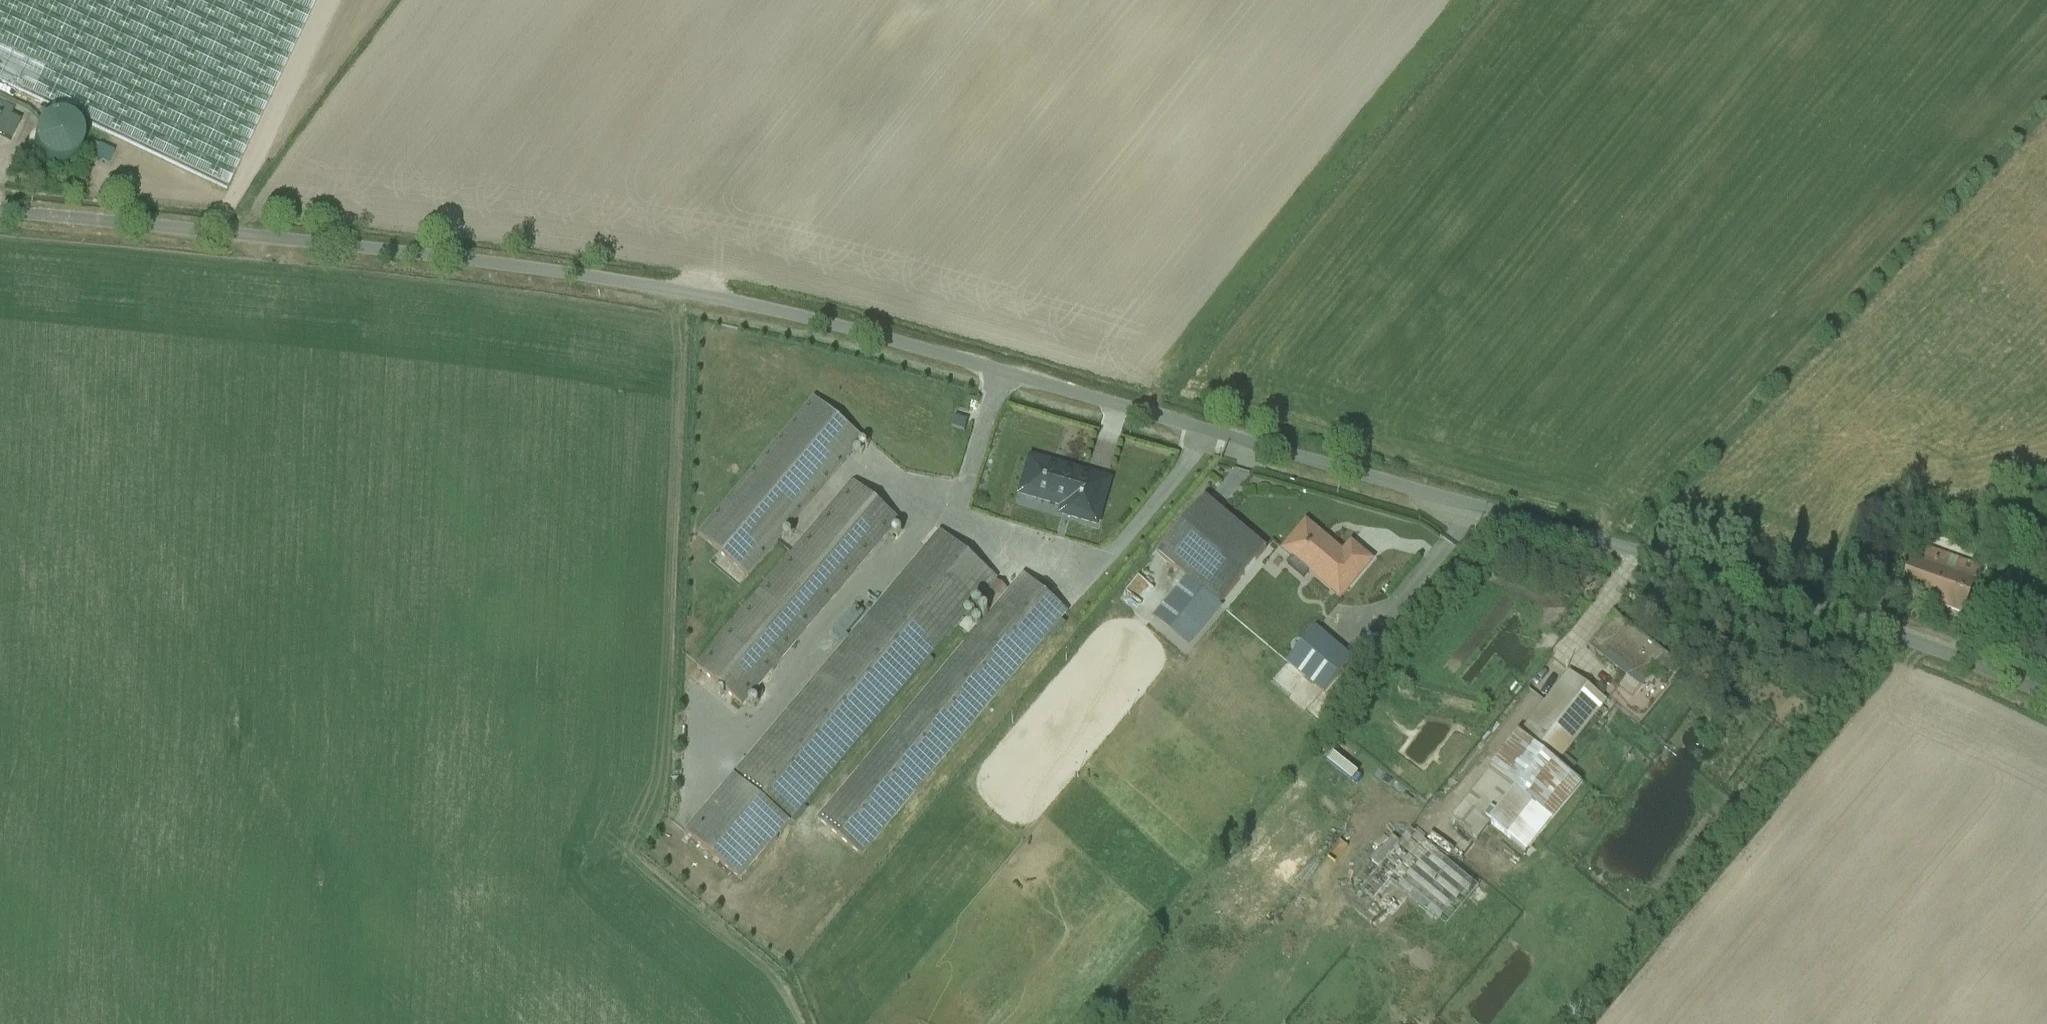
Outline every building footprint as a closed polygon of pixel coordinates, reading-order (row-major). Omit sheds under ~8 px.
[(315,0),(0,0),(0,86),(47,107),(221,188),(315,0)] [(834,392),(723,539),(736,549),(736,548),(769,572),(870,440),(872,441),(882,428),(834,392)] [(1056,519),(1096,529),(1108,477),(1024,458),(1014,500),(1058,510),(1056,519)] [(1279,550),(1336,602),(1371,563),(1349,543),(1341,553),(1306,521),(1279,550)] [(861,643),(710,837),(766,881),(782,870),(855,777),(871,766),(879,778),(869,784),(844,815),(850,824),(896,860),(1089,613),(1078,596),(1046,571),(1033,588),(1025,582),(1012,598),(994,609),(994,610),(977,583),(982,580),(992,567),(1004,560),(1001,556),(962,526),(893,614),(880,604),(873,608),(854,632),(861,643)] [(1898,596),(1962,619),(1975,582),(1911,559),(1898,596)] [(1147,591),(1165,605),(1177,589),(1159,575),(1147,591)] [(1637,687),(1662,658),(1612,614),(1586,643),(1637,687)] [(1340,627),(1308,661),(1334,685),(1366,651),(1340,627)] [(1596,671),(1548,723),(1583,755),(1632,703),(1596,671)] [(1552,857),(1609,777),(1542,729),(1474,823),(1493,836),(1503,822),(1552,857)] [(1470,914),(1496,884),(1436,831),(1385,888),(1402,903),(1418,884),(1440,903),(1428,916),(1438,925),(1449,913),(1455,918),(1464,908),(1470,914)]
